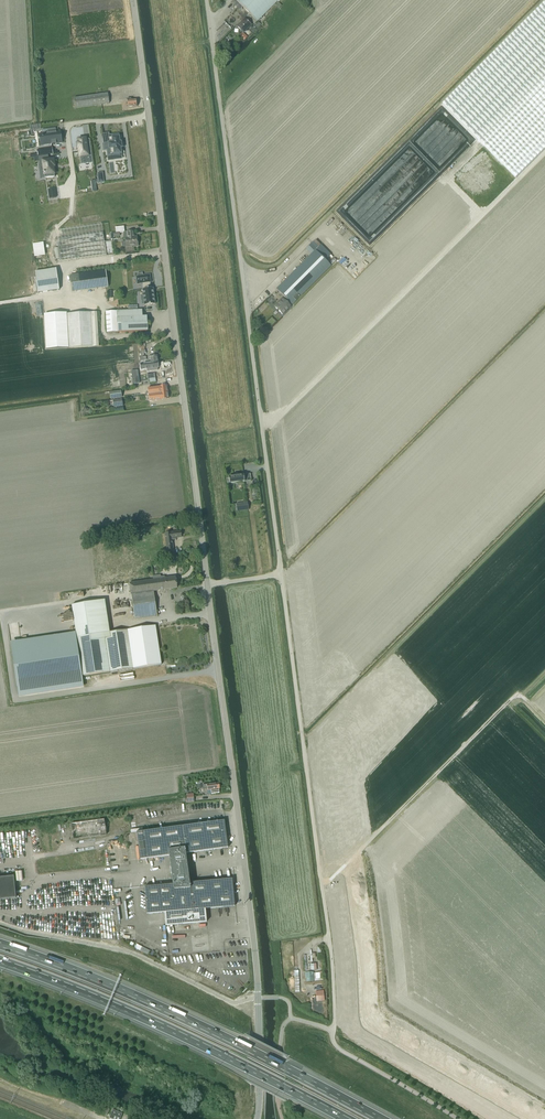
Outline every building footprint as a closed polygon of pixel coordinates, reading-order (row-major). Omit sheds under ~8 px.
[(250,14),(257,21),(257,22),(267,12),(271,8),(275,4),(278,1),(277,0),(236,0),(250,14)] [(443,104),(516,178),(544,149),(544,2),(443,104)] [(245,19),(237,27),(243,33),(251,26),(254,23),(254,24),(257,21),(250,14),(245,19)] [(75,108),(109,103),(108,93),(74,98),(75,108)] [(130,99),(126,99),(127,101),(128,108),(137,107),(137,106),(137,105),(137,103),(136,102),(136,100),(132,100),(130,99)] [(42,137),(42,138),(43,138),(44,146),(51,145),(52,145),(56,145),(56,144),(62,143),(60,131),(56,132),(55,128),(50,129),(50,133),(42,134),(42,137)] [(109,144),(105,145),(107,160),(121,158),(121,156),(120,148),(122,148),(121,147),(122,147),(121,143),(119,143),(118,135),(108,136),(109,144)] [(79,143),(78,143),(78,149),(79,149),(80,157),(81,157),(82,164),(92,162),(93,162),(90,139),(86,139),(86,138),(79,139),(79,143)] [(48,155),(38,157),(39,166),(43,165),(44,173),(44,174),(45,178),(55,177),(53,166),(54,166),(53,160),(49,160),(48,155)] [(55,188),(48,189),(49,198),(56,197),(55,188)] [(61,239),(57,239),(60,261),(106,255),(103,233),(102,224),(60,230),(61,239)] [(125,232),(124,232),(124,238),(125,238),(126,241),(122,242),(122,248),(134,246),(134,247),(138,246),(137,236),(134,237),(133,231),(126,232),(125,232)] [(331,266),(315,250),(317,249),(311,243),(306,249),(311,254),(276,289),(284,297),(291,304),(292,305),(331,266)] [(38,293),(59,290),(57,274),(56,269),(35,272),(36,277),(38,293)] [(72,292),(81,291),(108,287),(106,271),(78,274),(69,275),(72,292)] [(138,276),(136,276),(137,284),(142,284),(143,289),(142,289),(143,295),(141,295),(141,300),(144,300),(145,306),(155,304),(153,288),(151,288),(150,283),(151,283),(150,275),(143,276),(142,273),(137,274),(138,276)] [(289,306),(291,304),(284,297),(283,299),(282,299),(275,306),(282,314),(290,306),(289,306)] [(117,311),(106,312),(107,332),(118,332),(148,331),(147,316),(142,316),(142,310),(117,311)] [(67,313),(66,313),(68,347),(93,346),(91,312),(67,313)] [(66,313),(44,315),(46,348),(68,347),(66,313)] [(139,357),(140,361),(141,361),(141,364),(145,363),(158,361),(157,356),(149,356),(149,359),(146,360),(146,357),(144,357),(141,357),(139,357)] [(141,364),(140,364),(140,370),(146,369),(147,371),(158,370),(157,368),(158,368),(158,361),(145,363),(141,364)] [(137,369),(131,370),(132,383),(139,382),(137,369)] [(152,387),(147,388),(148,390),(148,395),(168,392),(167,385),(156,387),(152,387)] [(122,398),(121,391),(109,393),(110,399),(122,398)] [(168,392),(148,395),(149,401),(168,398),(168,392)] [(113,400),(114,407),(123,406),(122,399),(113,400)] [(229,484),(245,482),(244,479),(244,475),(229,477),(229,482),(229,484)] [(176,538),(182,538),(181,531),(165,533),(167,553),(174,552),(172,540),(176,539),(176,538)] [(130,583),(131,594),(135,620),(157,616),(153,591),(177,588),(176,576),(130,583)] [(155,625),(110,632),(104,600),(72,605),(78,648),(83,676),(110,672),(161,664),(155,625)] [(65,634),(11,644),(19,696),(84,687),(75,633),(65,634)] [(219,789),(220,789),(219,783),(202,785),(203,789),(208,788),(208,790),(211,790),(212,794),(220,793),(219,789)] [(186,803),(194,802),(193,793),(187,794),(187,798),(183,799),(183,802),(186,801),(186,803)] [(73,839),(106,835),(104,819),(71,824),(73,839)] [(206,922),(205,909),(235,906),(233,883),(232,879),(190,882),(186,853),(228,848),(224,820),(136,832),(140,859),(169,856),(173,884),(145,886),(147,914),(164,912),(166,925),(206,922)] [(16,898),(14,876),(0,877),(0,899),(16,898)] [(314,973),(314,981),(316,981),(323,980),(323,978),(322,971),(320,971),(320,972),(316,973),(314,973)] [(109,1118),(112,1118),(114,1116),(121,1118),(123,1113),(113,1109),(109,1118)]
